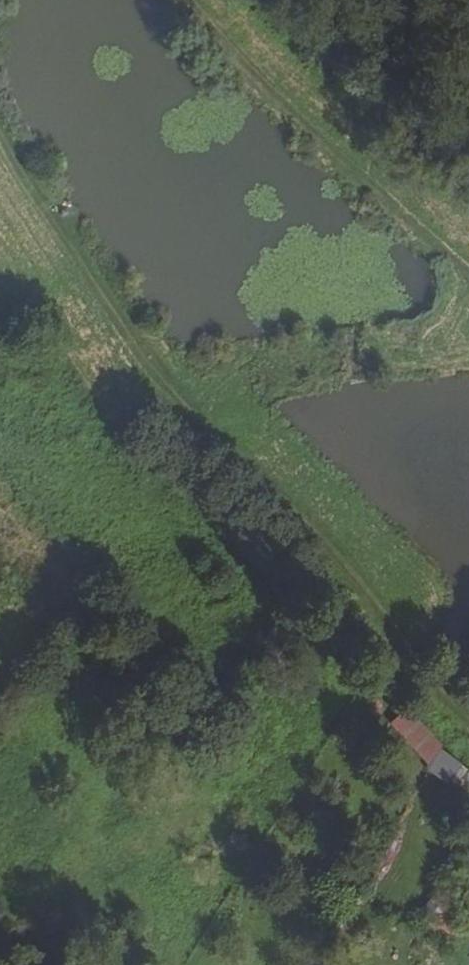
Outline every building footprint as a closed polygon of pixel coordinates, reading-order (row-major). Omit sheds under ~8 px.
[(454,770),(459,763),(442,748),(429,769),(447,782),(454,770)] [(459,763),(454,770),(468,781),(468,771),(459,763)]
